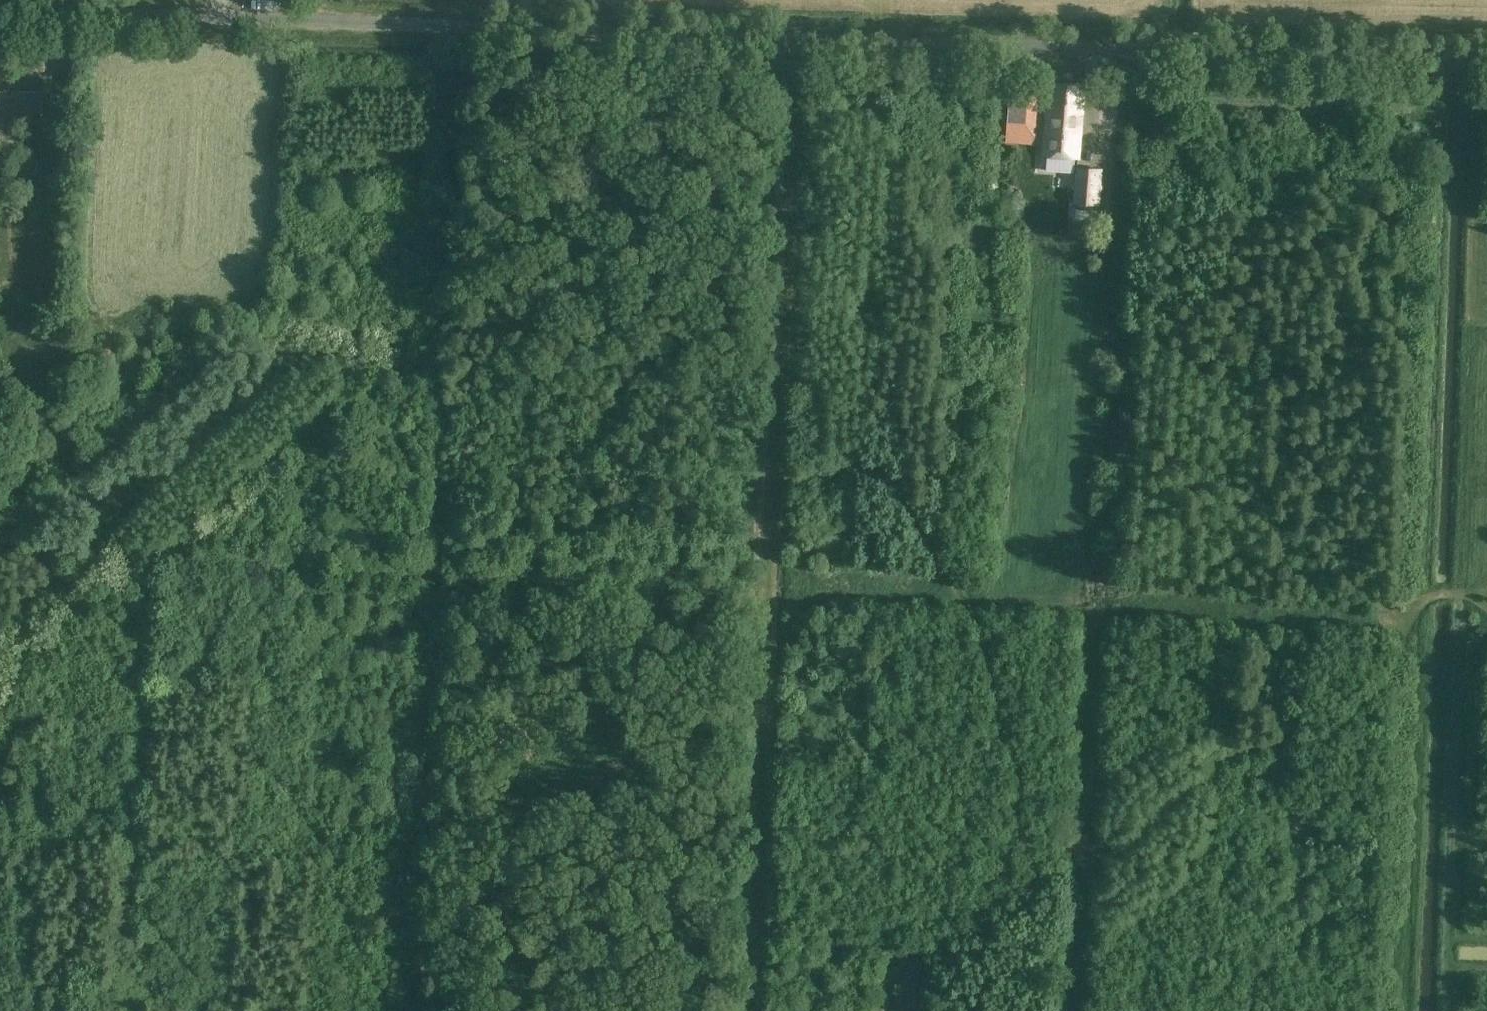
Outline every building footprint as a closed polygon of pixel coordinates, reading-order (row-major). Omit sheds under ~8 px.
[(288,9),(288,0),(264,0),(264,8),(288,9)] [(1083,87),(1049,84),(1044,156),(1077,159),(1083,87)] [(98,155),(114,157),(115,145),(99,143),(98,155)] [(1078,167),(1075,203),(1077,203),(1076,210),(1095,212),(1096,205),(1098,205),(1101,169),(1078,167)]
